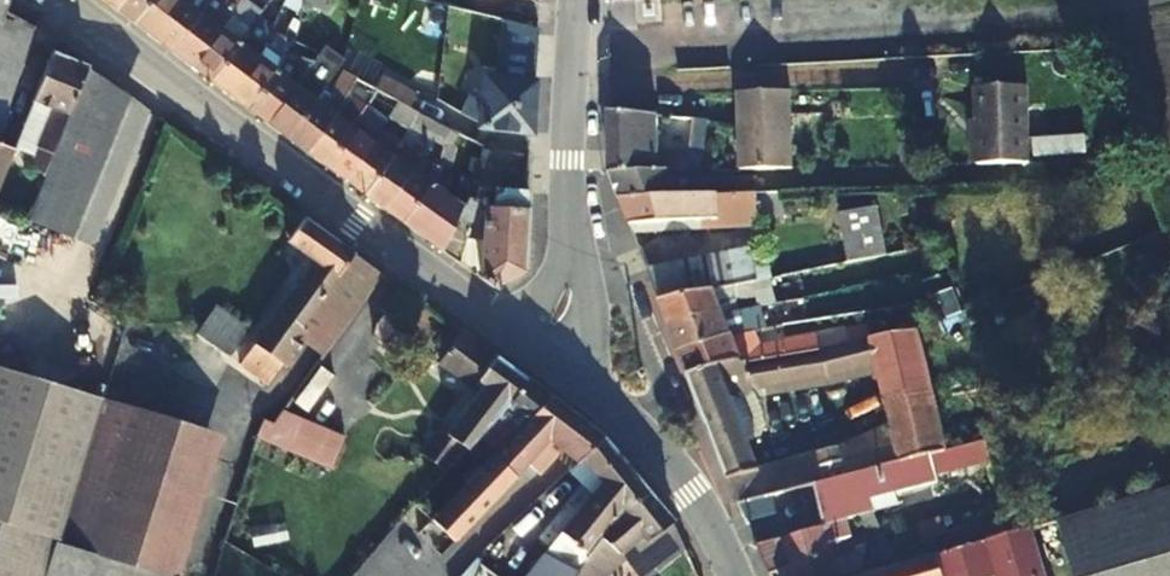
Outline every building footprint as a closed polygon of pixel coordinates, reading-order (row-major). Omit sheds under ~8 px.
[(132,22),(148,0),(120,0),(114,7),(132,22)] [(132,22),(151,36),(178,0),(148,0),(132,22)] [(151,36),(171,51),(199,14),(181,0),(178,0),(151,36)] [(199,14),(171,51),(191,66),(219,29),(230,14),(240,1),(240,0),(209,0),(199,14)] [(199,14),(209,0),(181,0),(199,14)] [(248,0),(240,0),(240,1),(230,14),(219,29),(191,66),(210,80),(237,43),(247,30),(258,16),(261,10),(248,0)] [(278,14),(272,34),(283,41),(289,20),(298,22),(302,6),(303,4),(296,0),(285,0),(278,14)] [(303,9),(328,14),(331,0),(305,0),(303,9)] [(0,11),(0,12),(0,103),(3,104),(29,22),(0,11)] [(292,47),(294,41),(298,25),(298,22),(289,20),(283,41),(292,47)] [(470,97),(461,114),(483,125),(495,132),(527,135),(530,135),(537,29),(534,29),(501,20),(496,75),(484,74),(481,105),(470,97)] [(257,57),(262,46),(261,45),(263,41),(247,30),(237,43),(210,80),(230,96),(257,57)] [(278,57),(262,46),(257,57),(230,96),(247,109),(273,73),(278,57)] [(46,109),(30,153),(31,153),(10,211),(25,217),(85,67),(49,52),(31,104),(46,109)] [(247,109),(267,125),(294,88),(304,73),(305,72),(311,63),(295,57),(290,65),(278,57),(273,73),(247,109)] [(338,66),(337,68),(355,81),(378,94),(401,106),(409,110),(415,98),(388,80),(383,87),(343,59),(338,66)] [(144,108),(85,67),(25,217),(23,219),(90,246),(144,108)] [(294,88),(314,102),(332,115),(342,98),(305,72),(304,73),(294,88)] [(370,106),(378,94),(355,81),(352,84),(347,92),(370,106)] [(975,85),(976,119),(978,163),(1029,162),(1027,85),(975,85)] [(267,125),(286,139),(314,102),(294,88),(267,125)] [(793,169),(790,89),(737,92),(740,170),(793,169)] [(401,106),(378,94),(370,106),(391,120),(401,106)] [(286,139),(306,154),(309,150),(335,117),(332,115),(314,102),(286,139)] [(16,147),(30,153),(46,109),(31,104),(17,145),(16,147)] [(409,110),(401,106),(391,120),(409,131),(417,119),(419,115),(409,110)] [(688,168),(690,152),(660,152),(659,115),(610,111),(609,174),(612,174),(687,171),(688,168)] [(417,119),(409,131),(418,137),(429,121),(419,115),(417,119)] [(309,150),(306,154),(325,167),(328,164),(353,129),(335,117),(309,150)] [(967,119),(969,164),(978,163),(976,119),(967,119)] [(328,164),(325,167),(346,182),(348,178),(373,144),(379,137),(361,125),(357,132),(353,129),(328,164)] [(1084,150),(1084,130),(1031,131),(1031,151),(1084,150)] [(16,147),(17,145),(0,139),(0,192),(16,147)] [(346,182),(364,195),(366,191),(391,157),(373,144),(348,178),(346,182)] [(525,155),(480,150),(479,160),(475,187),(479,187),(527,190),(529,155),(525,155)] [(423,232),(448,198),(444,195),(448,174),(451,174),(454,158),(440,156),(433,188),(431,186),(407,220),(404,224),(421,236),(423,232)] [(366,191),(364,195),(385,210),(387,207),(411,172),(391,157),(366,191)] [(475,187),(479,160),(476,159),(469,158),(466,182),(460,178),(450,199),(448,198),(423,232),(421,236),(440,250),(442,246),(469,201),(470,201),(474,201),(475,187)] [(717,195),(741,193),(739,183),(696,185),(690,171),(687,171),(612,174),(609,174),(619,199),(622,199),(707,195),(717,195)] [(387,207),(385,210),(404,224),(407,220),(431,186),(411,172),(387,207)] [(473,207),(483,208),(522,209),(525,209),(527,190),(479,187),(475,187),(474,201),(473,207)] [(744,208),(741,193),(717,195),(723,214),(744,208)] [(619,199),(632,234),(719,230),(707,195),(622,199),(619,199)] [(836,205),(846,258),(886,251),(877,197),(836,205)] [(457,262),(463,243),(473,207),(474,201),(470,201),(469,201),(442,246),(440,250),(457,262)] [(473,207),(463,243),(480,246),(483,208),(473,207)] [(463,243),(457,262),(490,286),(521,272),(525,209),(522,209),(483,208),(480,246),(463,243)] [(353,255),(302,219),(285,242),(309,260),(252,339),(253,341),(239,362),(264,380),(278,361),(282,365),(298,341),(294,338),(351,258),(353,255)] [(294,338),(298,341),(321,358),(378,278),(380,274),(353,255),(351,258),(294,338)] [(713,290),(729,287),(752,282),(758,282),(747,257),(648,276),(657,301),(661,300),(713,290)] [(772,306),(776,306),(769,280),(758,282),(752,282),(759,309),(772,306)] [(723,317),(738,314),(729,287),(713,290),(723,317)] [(382,342),(417,302),(401,290),(368,330),(382,342)] [(661,300),(657,301),(669,329),(672,329),(723,317),(713,290),(661,300)] [(772,306),(759,309),(765,331),(778,327),(772,306)] [(209,313),(193,333),(225,356),(239,334),(209,313)] [(732,339),(747,335),(738,314),(723,317),(732,339)] [(669,329),(678,352),(681,351),(732,339),(723,317),(672,329),(669,329)] [(681,351),(678,352),(687,376),(690,376),(872,341),(868,327),(820,337),(818,335),(760,347),(755,333),(747,335),(732,339),(681,351)] [(460,333),(457,331),(440,353),(481,386),(445,429),(446,433),(434,449),(450,460),(521,384),(524,380),(460,333)] [(687,376),(727,483),(733,481),(737,506),(741,505),(814,485),(926,456),(948,450),(919,331),(914,333),(872,341),(690,376),(687,376)] [(102,398),(0,367),(0,523),(55,541),(58,542),(102,398)] [(429,483),(445,497),(525,411),(543,399),(547,397),(524,380),(521,384),(450,460),(429,483)] [(267,421),(275,424),(298,392),(282,385),(267,421)] [(267,441),(377,487),(381,480),(352,456),(326,445),(341,409),(298,392),(275,424),(273,427),(264,439),(267,441)] [(427,517),(451,539),(524,460),(536,470),(557,448),(575,460),(578,458),(599,437),(547,397),(543,399),(525,411),(445,497),(427,517)] [(102,398),(58,542),(170,575),(179,575),(221,437),(102,398)] [(260,438),(264,439),(273,427),(275,424),(267,421),(260,438)] [(578,458),(598,479),(523,575),(566,575),(586,549),(645,493),(601,438),(599,437),(578,458)] [(858,514),(871,509),(870,502),(933,486),(926,456),(814,485),(824,524),(844,518),(858,514)] [(1097,510),(1057,521),(1073,575),(1169,575),(1169,488),(1097,510)] [(599,571),(640,533),(647,540),(668,521),(645,493),(586,549),(592,566),(584,563),(574,575),(608,575),(599,571)] [(871,509),(858,514),(882,572),(896,568),(895,564),(871,509)] [(755,547),(766,572),(788,565),(792,575),(830,575),(837,574),(832,557),(854,551),(844,518),(824,524),(759,546),(755,547)] [(1057,521),(1030,529),(1044,575),(1073,575),(1057,521)] [(55,541),(0,523),(0,575),(44,575),(55,541)] [(227,524),(222,540),(226,542),(280,575),(286,575),(293,563),(227,524)] [(1030,529),(1010,535),(985,541),(995,575),(1044,575),(1030,529)] [(58,542),(55,541),(44,575),(170,575),(58,542)] [(985,541),(938,555),(943,575),(995,575),(985,541)] [(938,555),(896,568),(882,572),(867,575),(943,575),(938,555)] [(473,575),(492,575),(480,567),(476,564),(473,575)]
